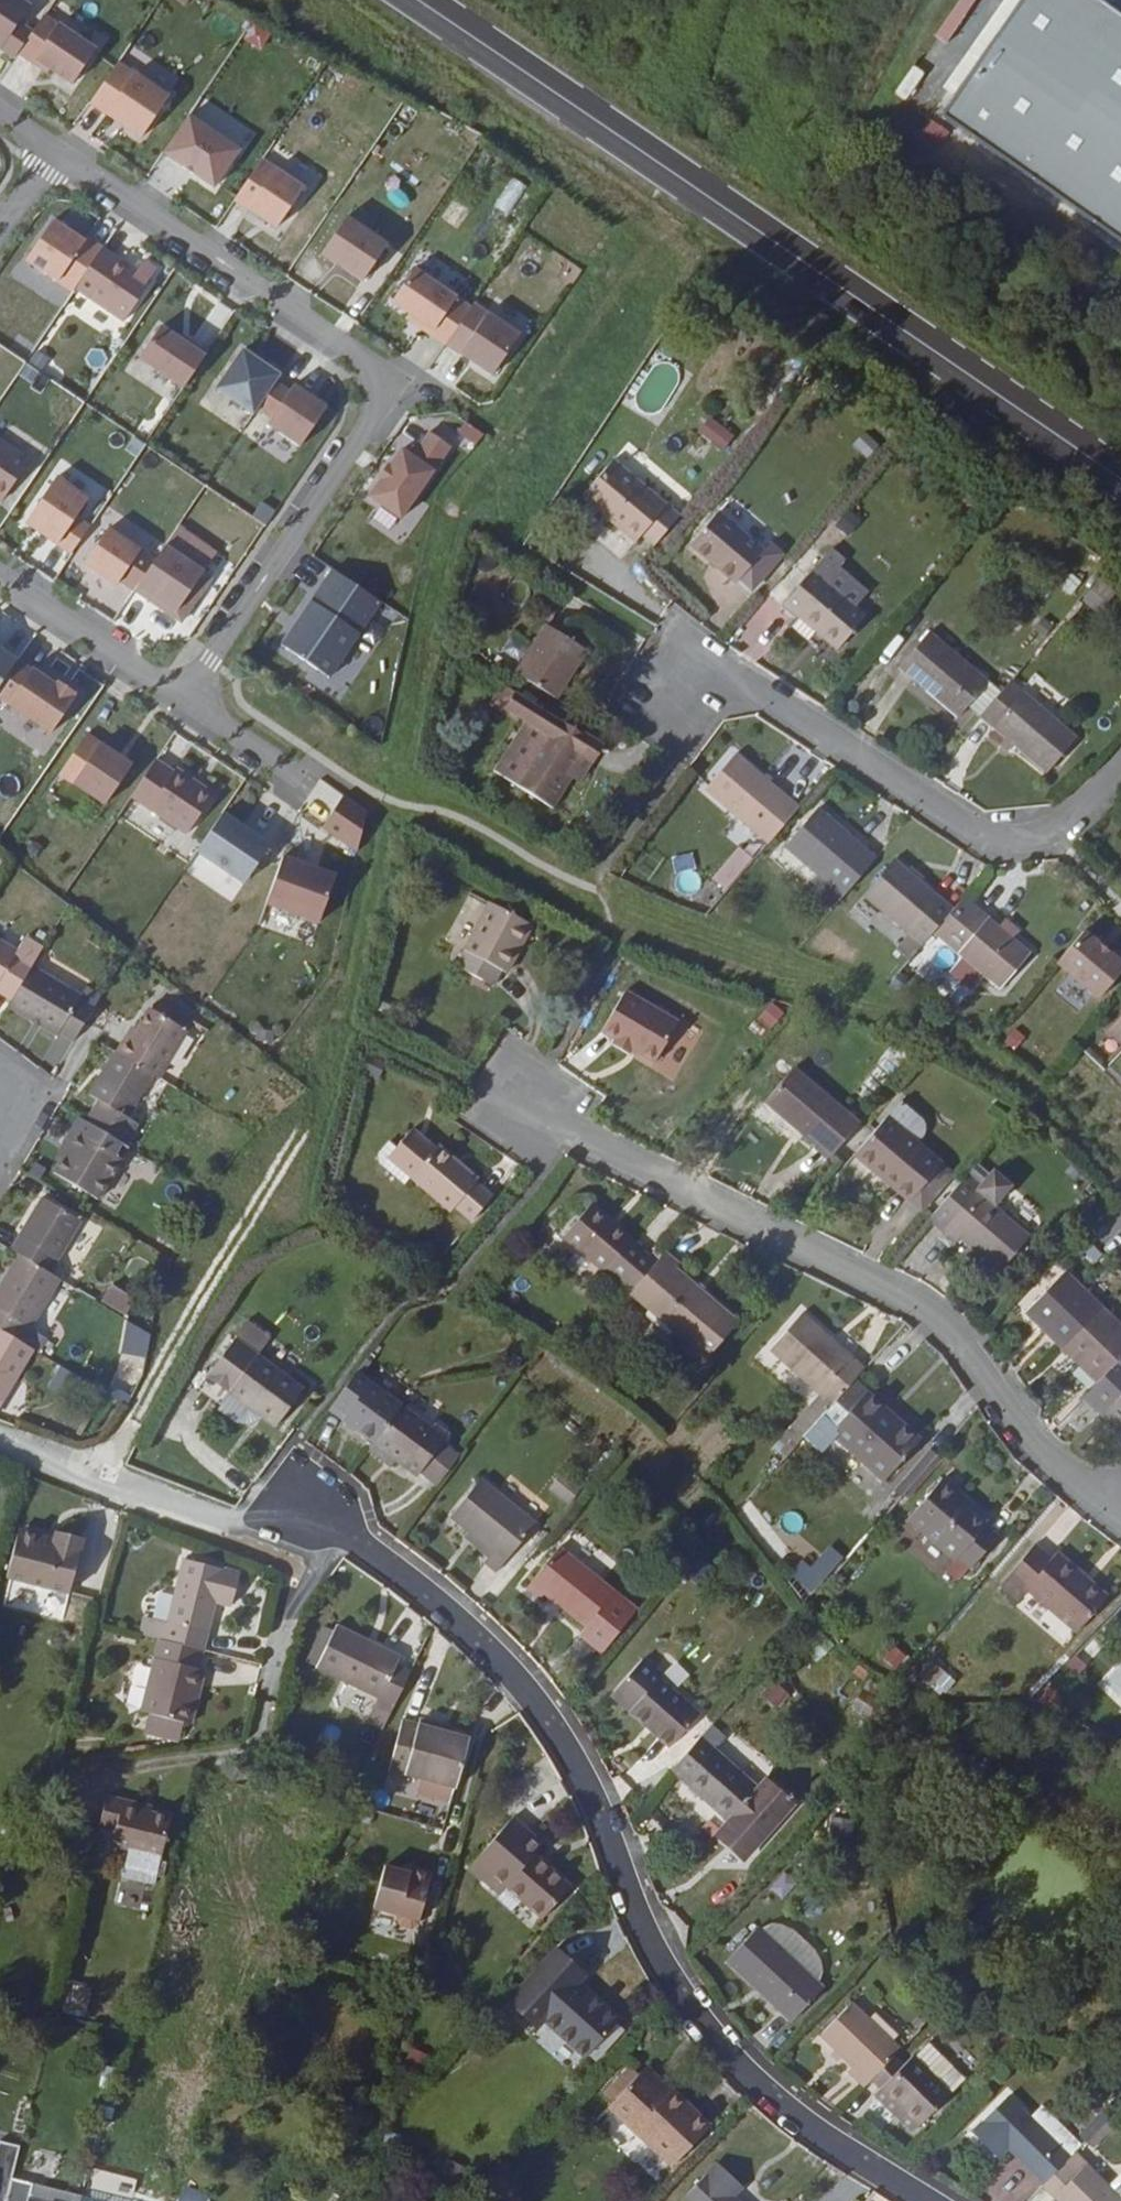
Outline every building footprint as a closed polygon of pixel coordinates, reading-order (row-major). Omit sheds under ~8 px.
[(18,2),(16,0),(0,0),(0,29),(18,2)] [(1111,0),(1009,0),(933,122),(1120,237),(1120,6),(1111,0)] [(0,39),(0,52),(9,59),(12,55),(34,70),(57,35),(19,10),(0,39)] [(95,56),(67,98),(118,132),(146,90),(95,56)] [(895,91),(905,97),(921,69),(911,63),(895,91)] [(165,110),(141,147),(191,181),(216,144),(165,110)] [(239,153),(212,194),(254,222),(281,181),(239,153)] [(343,214),(316,255),(358,283),(385,242),(343,214)] [(4,255),(51,287),(53,283),(80,242),(64,232),(62,235),(31,215),(4,255)] [(80,242),(53,283),(102,315),(129,275),(80,242)] [(572,284),(582,266),(553,249),(543,267),(572,284)] [(411,326),(426,336),(451,299),(393,261),(372,294),(389,306),(414,322),(411,326)] [(467,304),(440,345),(473,366),(500,325),(467,304)] [(389,306),(387,310),(411,326),(414,322),(389,306)] [(119,352),(163,382),(187,346),(172,336),(170,340),(158,332),(140,320),(119,352)] [(21,353),(35,342),(24,327),(10,338),(21,353)] [(170,340),(172,336),(161,329),(158,332),(170,340)] [(256,374),(263,364),(248,354),(245,359),(222,343),(196,383),(234,408),(237,403),(256,374)] [(256,374),(237,403),(251,412),(270,383),(256,374)] [(274,377),(270,383),(251,412),(247,417),(281,439),(307,399),(274,377)] [(716,430),(695,412),(682,426),(704,444),(716,430)] [(464,421),(457,433),(476,444),(483,432),(464,421)] [(0,451),(0,469),(8,457),(0,451)] [(625,529),(637,539),(661,510),(596,455),(565,492),(618,536),(625,529)] [(408,473),(387,458),(369,483),(359,476),(347,492),(345,491),(335,504),(338,506),(326,523),(357,545),(408,473)] [(26,460),(10,489),(21,495),(37,465),(26,460)] [(5,519),(51,550),(70,523),(56,514),(68,495),(36,474),(5,519)] [(754,554),(740,543),(741,541),(696,504),(669,536),(715,574),(717,571),(732,582),(754,554)] [(88,525),(65,559),(98,581),(120,546),(88,525)] [(146,540),(116,585),(131,596),(134,591),(158,607),(185,566),(146,540)] [(821,641),(848,609),(807,575),(819,560),(805,549),(793,564),(765,598),(777,608),(780,606),(821,641)] [(363,595),(314,563),(279,616),(284,619),(269,642),(313,671),(363,595)] [(1099,584),(1085,572),(1069,591),(1083,603),(1099,584)] [(264,639),(269,642),(284,619),(279,616),(264,639)] [(568,646),(528,621),(498,669),(538,695),(568,646)] [(951,699),(972,673),(913,625),(883,661),(942,710),(951,699)] [(0,658),(0,707),(33,730),(57,694),(54,692),(57,688),(39,677),(37,681),(26,674),(0,658)] [(26,674),(37,681),(39,677),(29,670),(26,674)] [(964,711),(987,684),(972,673),(951,699),(964,711)] [(1063,730),(995,674),(987,684),(964,711),(1032,767),(1063,730)] [(566,731),(519,701),(509,717),(523,726),(492,774),(534,800),(552,771),(574,737),(566,731)] [(87,801),(114,761),(68,730),(41,771),(87,801)] [(560,775),(580,741),(574,737),(552,771),(560,775)] [(689,784),(751,837),(781,801),(718,748),(689,784)] [(157,768),(138,756),(114,793),(169,830),(196,790),(159,765),(157,768)] [(342,845),(350,805),(327,790),(306,822),(342,845)] [(829,835),(833,830),(801,803),(797,808),(829,835)] [(829,888),(860,851),(833,830),(829,835),(797,808),(766,844),(798,870),(802,865),(829,888)] [(206,809),(180,847),(228,879),(254,840),(206,809)] [(267,849),(250,900),(300,918),(318,867),(267,849)] [(884,939),(897,950),(917,926),(939,901),(878,852),(849,888),(895,927),(884,939)] [(711,860),(701,873),(709,881),(720,868),(711,860)] [(1006,937),(948,889),(939,901),(917,926),(945,949),(965,966),(985,982),(1010,953),(1006,937)] [(512,921),(472,900),(437,961),(472,980),(481,965),(485,968),(512,921)] [(1085,992),(1116,956),(1101,944),(1094,951),(1082,940),(1084,937),(1069,924),(1042,956),(1085,992)] [(0,945),(0,994),(10,1000),(31,966),(14,957),(15,955),(0,945)] [(952,982),(965,966),(945,949),(931,965),(952,982)] [(80,994),(32,965),(31,966),(10,1000),(7,1006),(55,1036),(58,1032),(73,1042),(94,1008),(78,998),(80,994)] [(610,987),(586,1028),(599,1036),(597,1040),(613,1050),(616,1045),(639,1059),(663,1018),(610,987)] [(1094,1027),(1120,1052),(1120,998),(1094,1027)] [(113,1021),(97,1049),(137,1074),(165,1025),(130,1003),(117,1023),(113,1021)] [(139,1075),(137,1074),(97,1049),(72,1090),(81,1096),(67,1119),(109,1144),(110,1144),(124,1122),(114,1115),(139,1075)] [(800,1140),(814,1152),(845,1116),(780,1060),(750,1092),(802,1137),(800,1140)] [(910,1116),(886,1095),(871,1111),(901,1136),(912,1124),(910,1116)] [(901,1136),(871,1111),(840,1147),(871,1173),(875,1168),(900,1189),(928,1158),(901,1136)] [(61,1115),(54,1128),(102,1156),(109,1144),(67,1119),(61,1115)] [(44,1154),(36,1169),(78,1195),(102,1156),(54,1128),(46,1143),(50,1145),(44,1154)] [(390,1184),(394,1178),(435,1211),(439,1207),(458,1222),(478,1196),(460,1182),(463,1178),(418,1141),(414,1145),(393,1128),(377,1145),(372,1142),(359,1159),(390,1184)] [(46,1143),(40,1152),(44,1154),(50,1145),(46,1143)] [(900,1189),(896,1195),(908,1204),(939,1167),(928,1158),(900,1189)] [(973,1174),(959,1164),(919,1213),(945,1235),(951,1230),(991,1263),(1023,1227),(966,1182),(973,1174)] [(875,1168),(871,1173),(896,1195),(900,1189),(875,1168)] [(1,1252),(32,1270),(63,1219),(23,1195),(0,1234),(0,1252),(1,1252)] [(576,1204),(550,1235),(589,1268),(591,1266),(618,1289),(642,1261),(614,1238),(616,1235),(576,1204)] [(663,1259),(652,1249),(642,1261),(618,1289),(616,1291),(678,1344),(711,1307),(660,1263),(663,1259)] [(41,1276),(32,1270),(1,1252),(0,1254),(0,1337),(13,1345),(18,1348),(27,1333),(13,1324),(41,1276)] [(1120,1412),(1120,1361),(1110,1350),(1120,1339),(1120,1335),(1053,1268),(1013,1306),(1085,1376),(1070,1391),(1107,1426),(1120,1412)] [(102,1302),(125,1310),(130,1294),(107,1286),(102,1302)] [(711,1307),(678,1344),(691,1355),(722,1316),(711,1307)] [(132,1319),(118,1311),(115,1316),(128,1325),(132,1319)] [(811,1391),(824,1402),(839,1384),(855,1365),(794,1311),(761,1348),(811,1391)] [(13,1345),(0,1337),(0,1366),(13,1345)] [(258,1427),(283,1392),(217,1346),(186,1390),(208,1406),(216,1397),(258,1427)] [(342,1422),(372,1445),(399,1409),(356,1377),(332,1410),(344,1419),(342,1422)] [(824,1402),(812,1414),(797,1432),(810,1443),(824,1428),(879,1473),(911,1435),(886,1414),(882,1417),(853,1393),(851,1395),(839,1384),(824,1402)] [(811,1391),(800,1403),(812,1414),(824,1402),(811,1391)] [(786,1421),(797,1432),(812,1414),(800,1403),(786,1421)] [(399,1409),(372,1445),(392,1460),(414,1476),(416,1473),(430,1483),(451,1456),(437,1445),(440,1440),(426,1429),(399,1409)] [(434,1419),(426,1429),(440,1440),(448,1430),(434,1419)] [(392,1460),(372,1445),(368,1450),(388,1465),(392,1460)] [(948,1488),(930,1474),(895,1516),(944,1555),(946,1552),(961,1563),(986,1531),(955,1506),(942,1495),(948,1488)] [(487,1567),(524,1518),(467,1475),(438,1513),(457,1528),(482,1546),(478,1552),(474,1557),(487,1567)] [(961,1499),(948,1488),(942,1495),(955,1506),(961,1499)] [(748,1501),(734,1515),(777,1562),(792,1549),(748,1501)] [(453,1533),(478,1552),(482,1546),(457,1528),(453,1533)] [(1013,1577),(1063,1623),(1092,1594),(1070,1573),(1075,1568),(1046,1541),(1042,1545),(1025,1530),(991,1567),(1008,1582),(1013,1577)] [(0,1553),(0,1580),(56,1594),(70,1540),(43,1533),(41,1541),(36,1544),(28,1542),(25,1537),(10,1533),(4,1536),(0,1553)] [(534,1589),(575,1621),(605,1583),(547,1540),(515,1582),(529,1593),(534,1589)] [(810,1592),(844,1559),(828,1542),(793,1575),(810,1592)] [(133,1637),(145,1640),(187,1650),(198,1603),(215,1607),(223,1575),(163,1559),(148,1624),(136,1621),(133,1637)] [(1092,1594),(1097,1588),(1075,1568),(1070,1573),(1092,1594)] [(605,1583),(575,1621),(569,1628),(593,1646),(594,1647),(631,1602),(605,1583)] [(356,1720),(371,1729),(395,1679),(400,1671),(384,1664),(388,1655),(326,1625),(306,1667),(367,1696),(356,1720)] [(182,1670),(187,1650),(145,1640),(127,1714),(174,1726),(184,1686),(178,1685),(182,1670)] [(658,1743),(688,1709),(646,1673),(647,1671),(629,1655),(600,1687),(619,1704),(617,1707),(658,1743)] [(934,1657),(918,1675),(941,1694),(957,1677),(934,1657)] [(187,1671),(182,1670),(178,1685),(184,1686),(187,1671)] [(406,1720),(405,1725),(439,1733),(440,1729),(406,1720)] [(455,1737),(439,1733),(405,1725),(389,1722),(376,1772),(443,1787),(455,1737)] [(659,1765),(671,1775),(692,1793),(717,1815),(707,1825),(735,1849),(780,1796),(753,1773),(747,1780),(688,1731),(659,1765)] [(686,1801),(692,1793),(671,1775),(665,1782),(686,1801)] [(144,1810),(115,1801),(117,1797),(101,1793),(93,1826),(108,1830),(105,1842),(153,1854),(162,1815),(144,1810)] [(146,1804),(117,1797),(115,1801),(144,1810),(146,1804)] [(491,1892),(498,1884),(535,1914),(562,1882),(526,1852),(534,1841),(503,1816),(459,1865),(491,1892)] [(415,1875),(368,1863),(356,1909),(403,1921),(415,1875)] [(784,2018),(813,1984),(741,1922),(712,1956),(784,2018)] [(562,2045),(574,2058),(606,2028),(580,2001),(576,2004),(549,1975),(511,2010),(529,2028),(533,2024),(557,2050),(562,2045)] [(855,2081),(861,2074),(884,2050),(892,2041),(840,1996),(809,2029),(840,2059),(836,2064),(855,2081)] [(955,2069),(917,2035),(904,2049),(942,2084),(955,2069)] [(562,2045),(557,2050),(570,2062),(574,2058),(562,2045)] [(884,2050),(861,2074),(874,2086),(911,2119),(942,2084),(904,2049),(903,2049),(894,2059),(884,2050)] [(646,2103),(621,2080),(617,2085),(642,2108),(646,2103)] [(582,2104),(590,2112),(610,2092),(601,2083),(582,2104)] [(617,2085),(610,2092),(590,2112),(587,2115),(651,2173),(684,2137),(646,2103),(642,2108),(617,2085)] [(869,2091),(905,2125),(911,2119),(874,2086),(869,2091)] [(998,2143),(1035,2178),(1060,2152),(1020,2114),(998,2093),(964,2129),(988,2152),(998,2143)] [(1060,2152),(1065,2147),(1072,2139),(1032,2101),(1020,2114),(1060,2152)] [(683,2183),(704,2200),(766,2200),(739,2176),(747,2166),(720,2143),(683,2183)] [(1060,2152),(1035,2178),(1033,2180),(1055,2200),(1120,2200),(1120,2199),(1065,2147),(1060,2152)] [(19,2199),(22,2183),(1,2178),(0,2180),(0,2200),(26,2200),(19,2199)]
